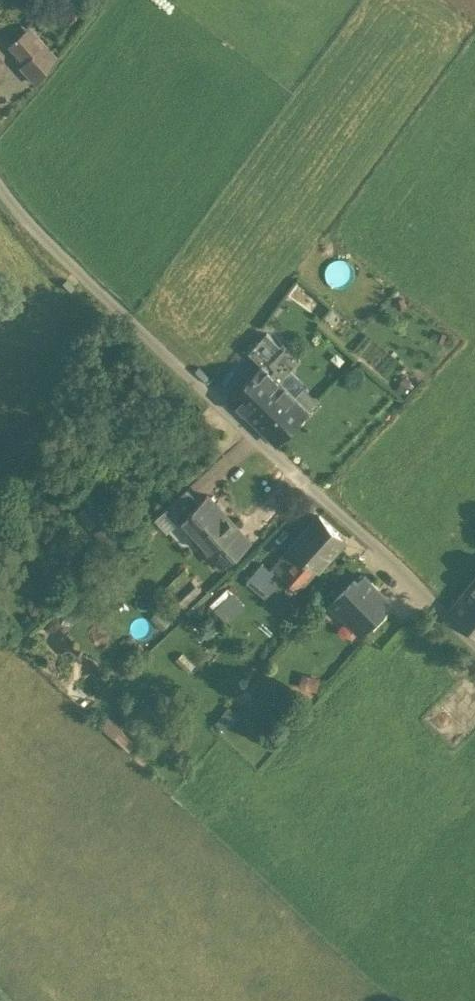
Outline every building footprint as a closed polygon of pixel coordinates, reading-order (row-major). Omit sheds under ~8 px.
[(25,29),(10,42),(25,59),(26,60),(41,46),(25,29)] [(41,46),(26,60),(25,59),(21,63),(38,81),(54,61),(41,46)] [(287,348),(270,331),(251,350),(265,364),(268,367),(281,354),(287,348)] [(281,354),(268,367),(281,380),(294,366),(281,354)] [(268,367),(265,364),(234,396),(279,440),(310,409),(297,396),(281,380),(268,367)] [(317,401),(304,388),(297,396),(310,409),(317,401)] [(188,487),(166,507),(178,521),(183,516),(200,499),(188,487)] [(252,540),(209,492),(200,499),(183,516),(226,563),(252,540)] [(320,514),(294,543),(319,565),(320,566),(335,550),(346,537),(320,514)] [(319,565),(294,543),(275,564),(300,586),(319,565)] [(265,562),(250,578),(257,585),(273,569),(265,562)] [(356,577),(332,601),(362,630),(385,606),(382,603),(389,596),(366,573),(359,580),(356,577)] [(193,576),(176,593),(185,603),(202,586),(193,576)] [(452,607),(474,626),(474,580),(452,607)] [(214,602),(230,618),(247,602),(231,586),(214,602)] [(306,690),(318,692),(320,674),(309,673),(306,690)] [(228,728),(254,694),(243,685),(217,720),(228,728)] [(129,749),(138,741),(109,711),(100,720),(129,749)]
